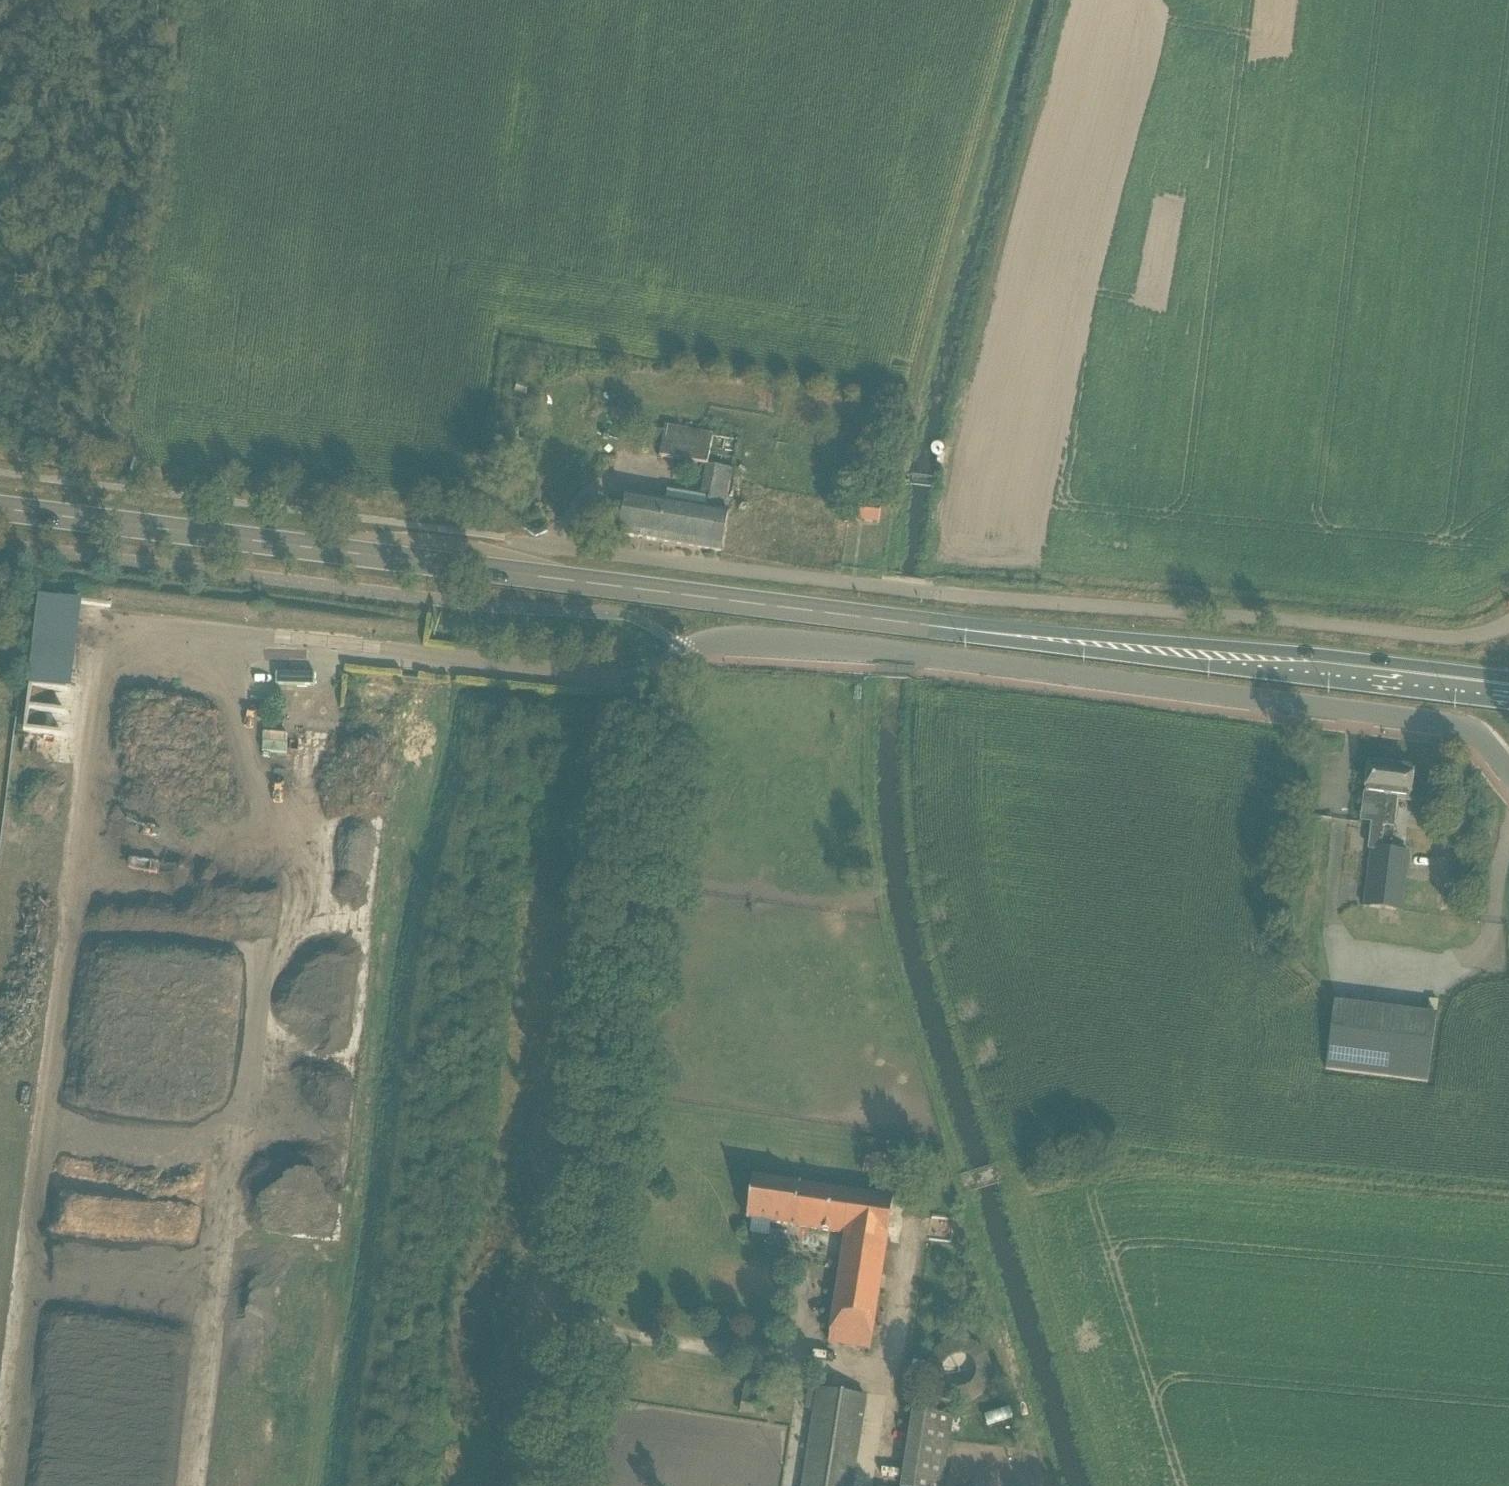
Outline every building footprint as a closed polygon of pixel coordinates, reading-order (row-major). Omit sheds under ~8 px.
[(529,390),(518,386),(515,396),(526,400),(529,390)] [(659,458),(706,466),(707,466),(713,436),(664,428),(659,458)] [(706,466),(701,493),(727,497),(732,470),(707,466),(706,466)] [(722,553),(728,513),(725,513),(727,501),(709,498),(707,510),(626,495),(622,516),(619,534),(619,535),(722,553)] [(855,506),(853,521),(879,523),(881,509),(855,506)] [(276,685),(315,687),(316,675),(277,673),(276,685)] [(303,747),(316,746),(315,715),(302,716),(303,747)] [(1364,907),(1402,912),(1406,882),(1384,879),(1386,851),(1381,851),(1392,764),(1389,764),(1389,767),(1381,766),(1382,763),(1369,761),(1366,781),(1363,808),(1376,810),(1374,823),(1373,823),(1369,850),(1371,850),(1364,907)] [(1384,879),(1406,882),(1409,854),(1391,852),(1398,799),(1410,801),(1411,787),(1414,767),(1401,765),(1401,768),(1393,767),(1394,764),(1392,764),(1381,851),(1386,851),(1384,879)] [(1326,1070),(1428,1083),(1436,1014),(1335,1001),(1326,1070)] [(753,1178),(747,1220),(845,1236),(831,1329),(872,1336),(894,1199),(773,1181),(753,1178)] [(910,1364),(912,1380),(938,1377),(941,1404),(989,1398),(982,1339),(929,1345),(931,1362),(910,1364)] [(866,1400),(817,1392),(802,1485),(852,1485),(866,1400)] [(902,1485),(942,1485),(953,1419),(950,1419),(913,1413),(902,1485)]
